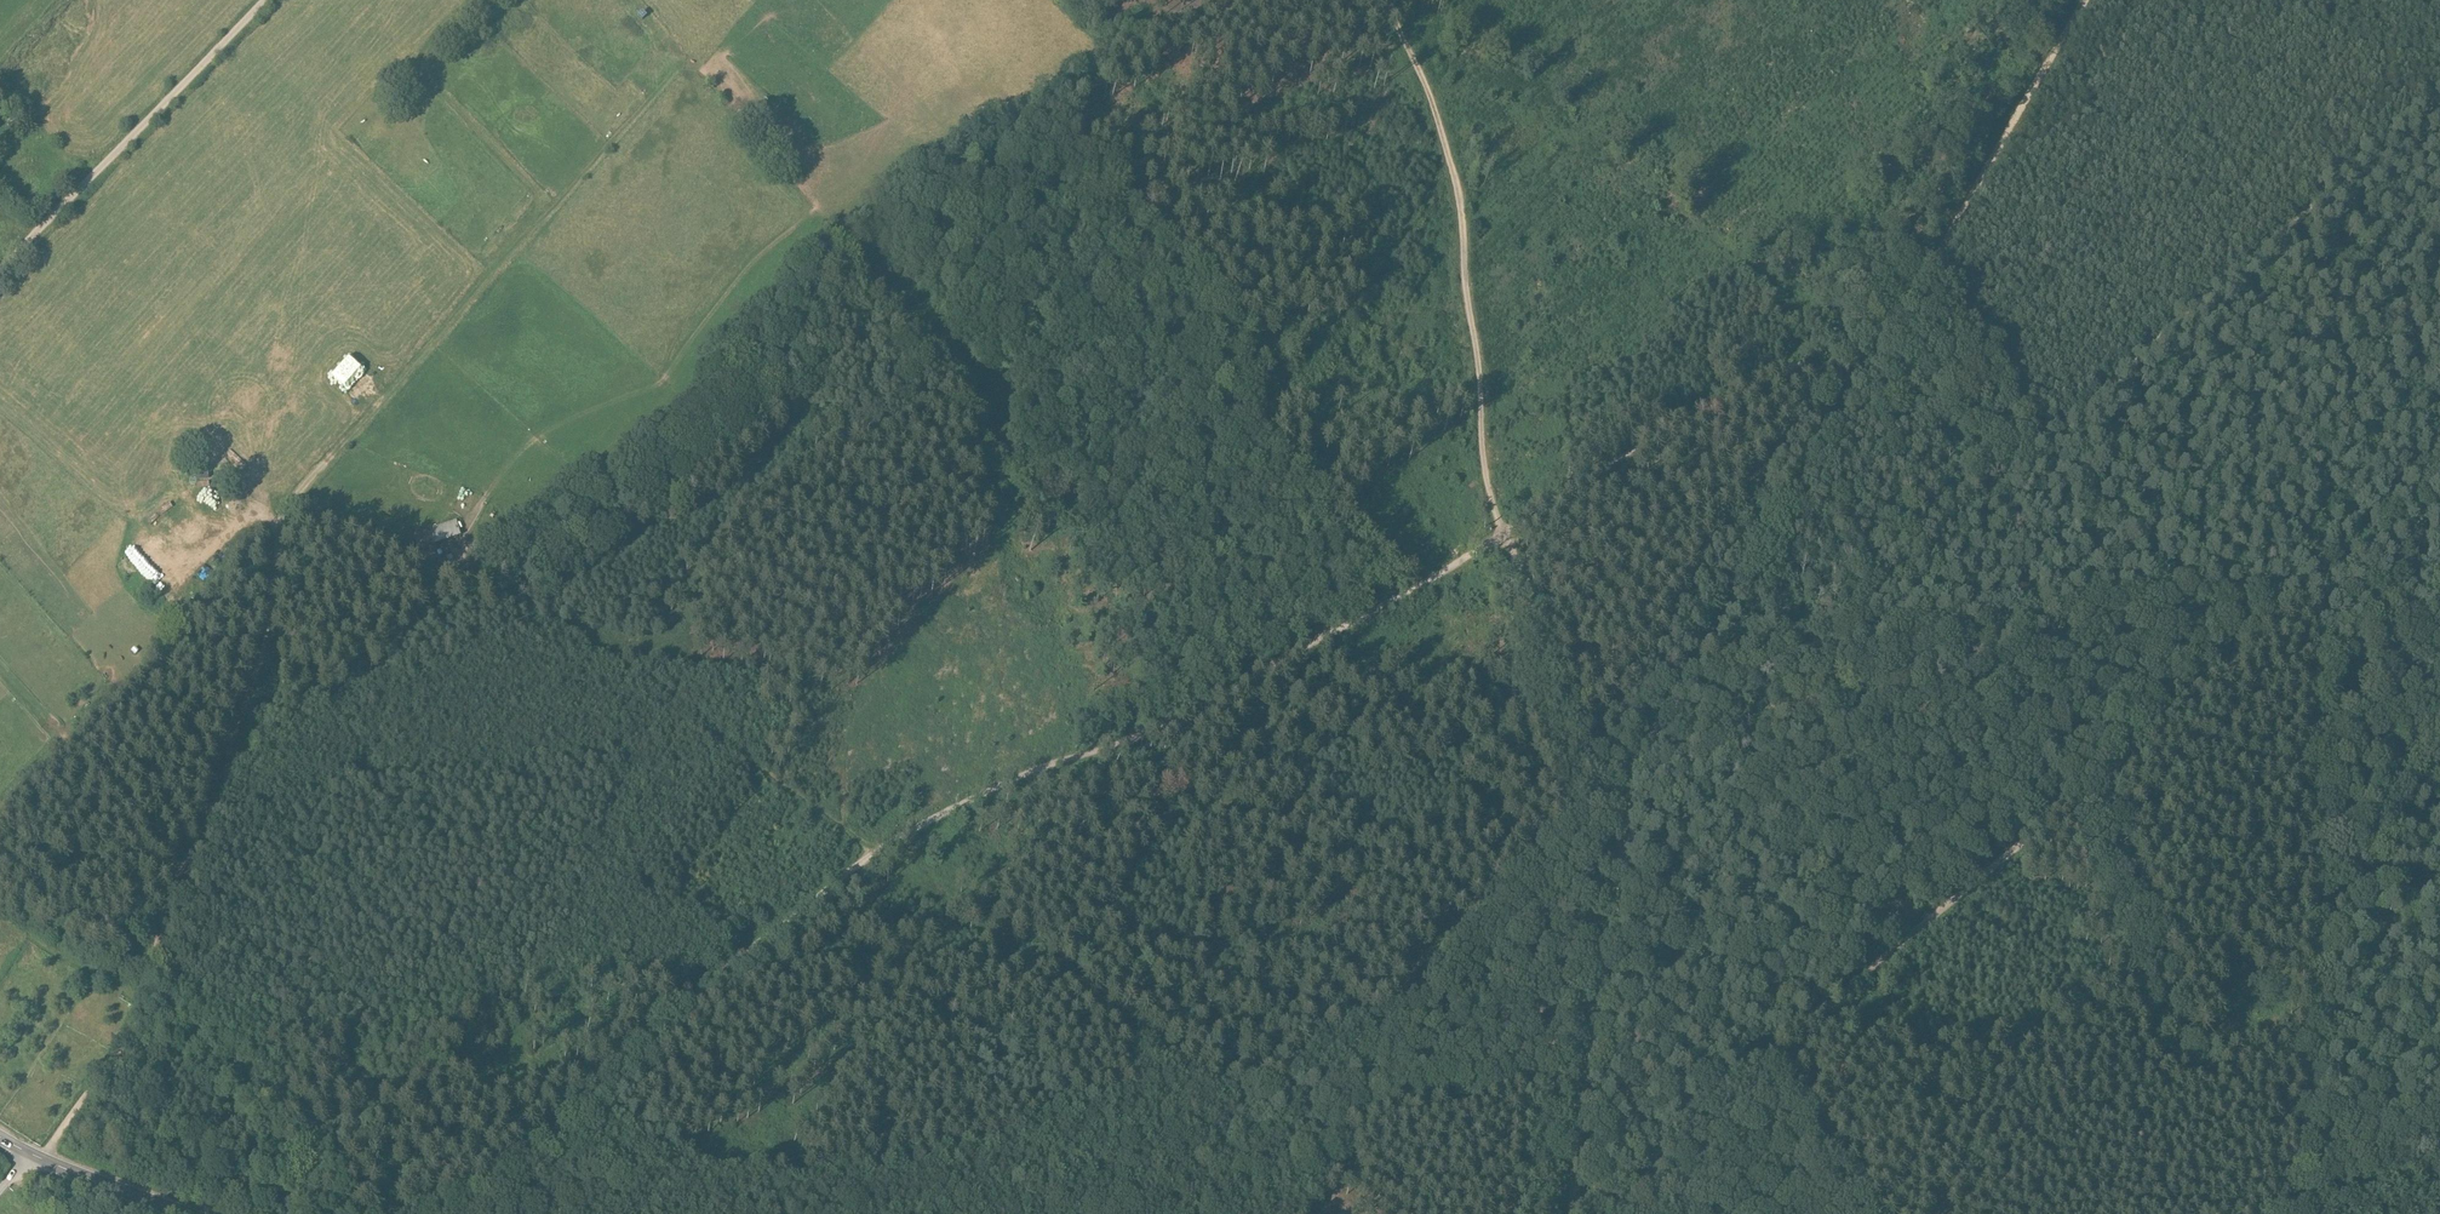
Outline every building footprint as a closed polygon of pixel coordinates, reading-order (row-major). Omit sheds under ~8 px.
[(423,549),(457,540),(457,541),(466,539),(460,519),(417,531),(423,549)] [(1456,548),(1425,559),(1428,567),(1459,555),(1456,548)]
